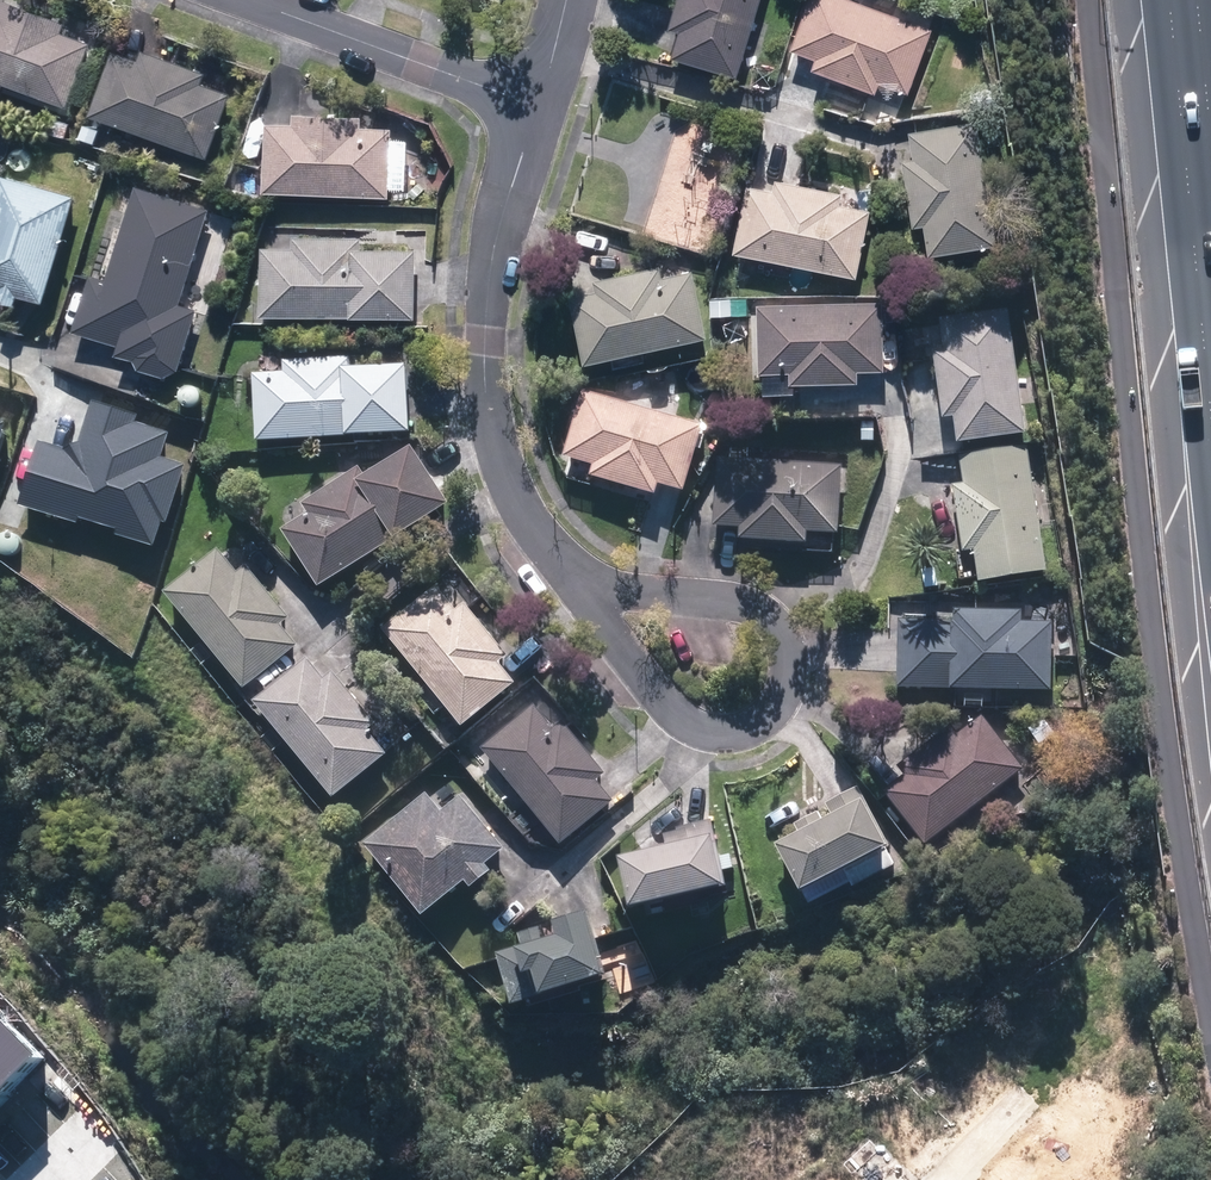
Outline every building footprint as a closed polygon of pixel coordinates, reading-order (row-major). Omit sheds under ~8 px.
[(674,27),(685,30),(677,60),(741,78),(762,0),(681,0),(674,27)] [(856,0),(810,0),(792,48),(820,59),(816,71),(881,95),(886,82),(914,93),(937,30),(856,0)] [(0,8),(0,82),(69,107),(92,44),(67,35),(71,22),(55,17),(52,27),(0,8)] [(116,52),(92,115),(210,159),(234,94),(204,83),(208,73),(147,50),(142,62),(116,52)] [(270,126),(267,191),(392,198),(392,188),(406,188),(408,143),(392,142),(393,127),(363,126),(363,117),(296,113),(295,126),(270,126)] [(978,122),(911,132),(915,157),(907,158),(917,228),(930,226),(934,256),(996,247),(978,122)] [(0,193),(0,286),(2,286),(0,291),(0,296),(20,303),(23,292),(47,300),(80,197),(6,174),(0,193)] [(748,192),(736,256),(860,279),(872,211),(840,205),(843,191),(776,179),(774,190),(763,188),(762,194),(748,192)] [(110,283),(91,278),(78,332),(121,343),(119,354),(140,360),(140,361),(141,362),(142,363),(143,364),(144,366),(145,367),(146,368),(147,369),(148,369),(149,370),(150,371),(152,372),(153,372),(154,373),(156,374),(157,374),(158,374),(160,375),(161,375),(163,375),(164,375),(166,375),(167,375),(169,375),(170,374),(172,374),(173,373),(174,373),(176,372),(177,372),(178,371),(179,370),(181,369),(182,369),(183,368),(199,310),(183,306),(209,208),(135,188),(110,283)] [(267,246),(262,315),(418,320),(420,250),(362,248),(363,238),(297,236),(296,248),(267,246)] [(596,292),(574,296),(588,365),(715,338),(702,273),(665,281),(663,270),(594,284),(596,292)] [(886,305),(762,305),(762,372),(791,372),(791,383),(860,384),(860,369),(886,369),(886,305)] [(1026,434),(1009,312),(945,320),(949,350),(936,351),(945,419),(958,418),(961,442),(1026,434)] [(351,437),(409,439),(411,371),(349,369),(350,361),(314,359),(314,368),(289,367),(288,377),(261,376),(259,440),(320,443),(320,439),(351,440),(351,437)] [(703,425),(587,391),(566,459),(597,468),(595,477),(657,495),(660,484),(684,491),(703,425)] [(41,440),(21,502),(80,521),(82,514),(119,527),(118,531),(161,545),(187,465),(159,456),(168,429),(137,419),(139,413),(94,398),(76,452),(41,440)] [(314,516),(288,534),(326,588),(451,502),(414,449),(370,479),(363,470),(308,508),(314,516)] [(1032,451),(963,459),(966,484),(957,485),(965,553),(977,552),(981,585),(1048,577),(1032,451)] [(845,465),(722,458),(718,528),(747,530),(746,538),(812,542),(813,532),(841,534),(845,465)] [(242,574),(224,551),(171,594),(249,691),(299,650),(284,631),(293,624),(249,569),(242,574)] [(438,588),(386,630),(467,730),(520,687),(502,665),(511,658),(468,606),(459,614),(438,588)] [(937,619),(904,618),(901,688),(1052,694),(1055,624),(1024,623),(1025,612),(956,609),(956,616),(937,615),(937,619)] [(329,684),(309,660),(257,704),(338,801),(391,757),(374,735),(381,729),(338,677),(329,684)] [(906,775),(885,792),(928,846),(1027,769),(983,714),(960,732),(954,725),(900,767),(906,775)] [(527,720),(488,752),(566,846),(618,803),(599,780),(605,774),(565,726),(553,735),(540,720),(533,727),(527,720)] [(507,849),(446,778),(367,847),(427,918),(467,883),(472,889),(493,872),(488,866),(507,849)] [(827,822),(817,803),(794,816),(804,834),(782,846),(809,895),(894,849),(860,787),(829,804),(836,817),(827,822)] [(719,839),(627,859),(638,912),(730,892),(719,839)] [(551,934),(523,942),(525,948),(502,955),(518,1008),(609,980),(590,916),(557,926),(560,938),(552,940),(551,934)] [(11,1090),(0,1080),(0,1101),(11,1090)]
